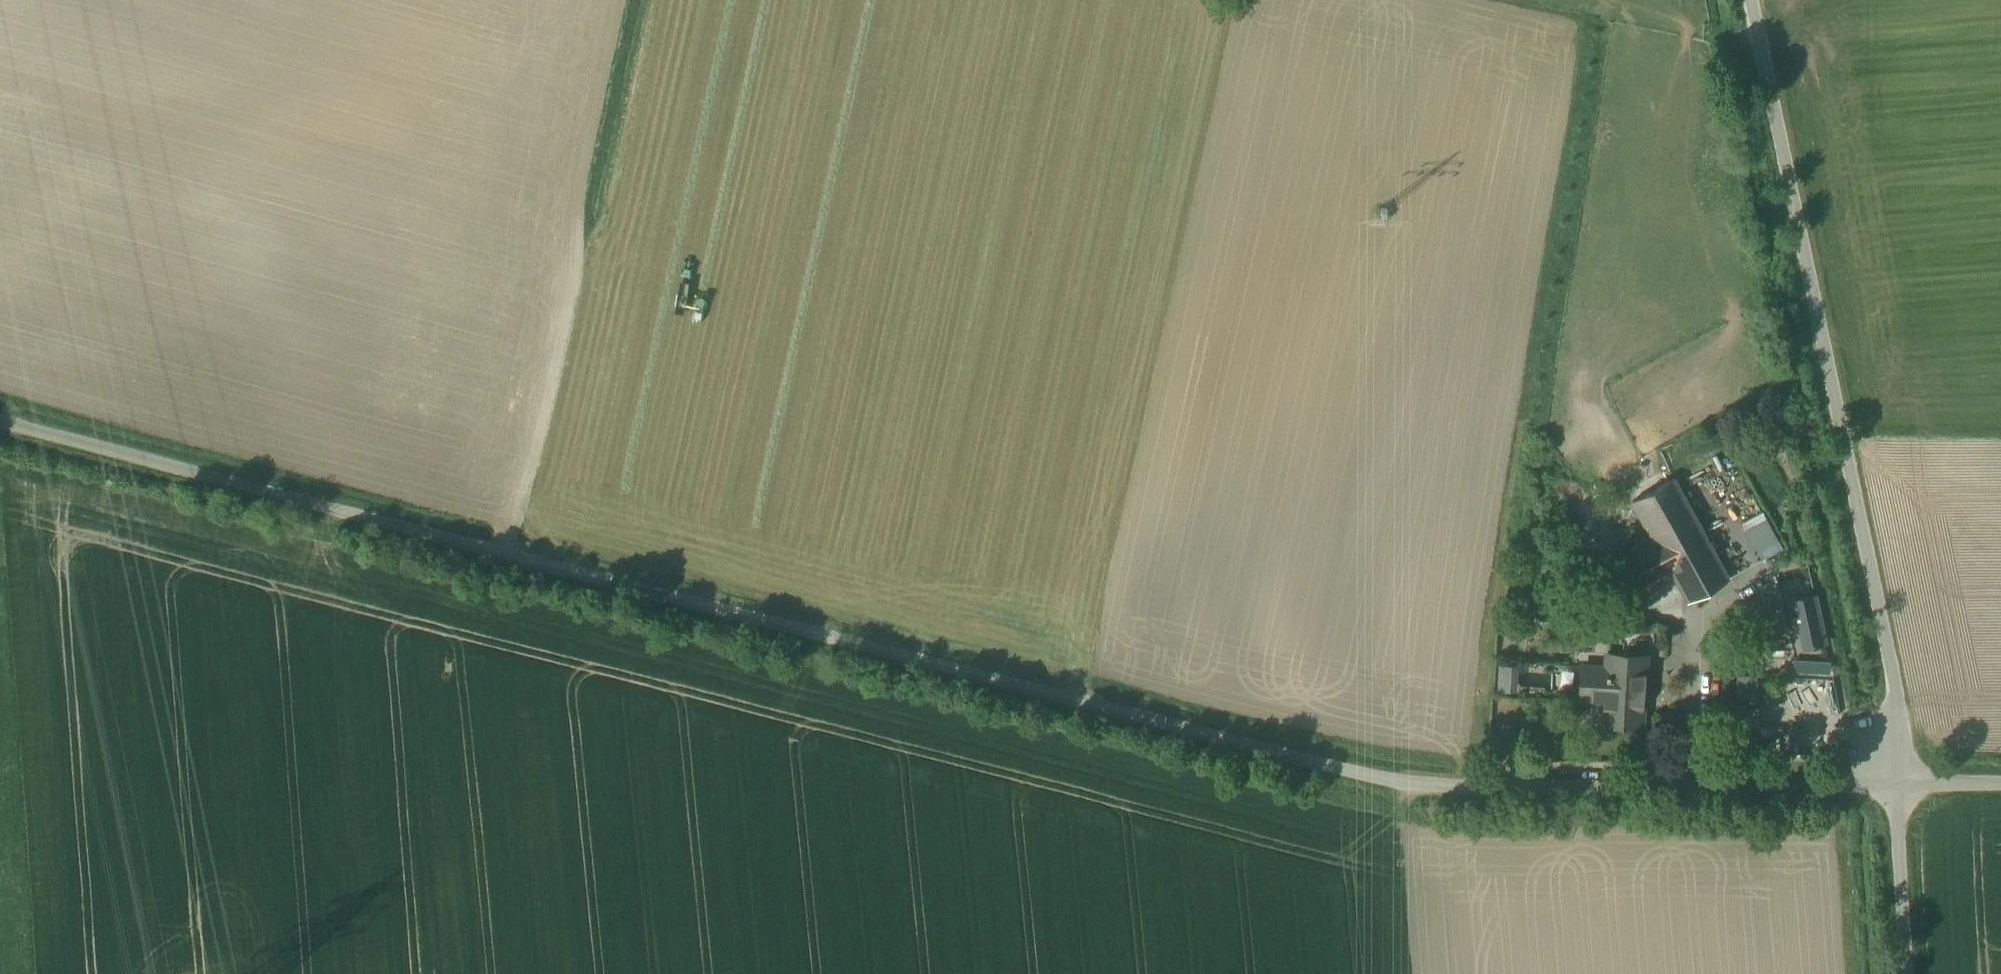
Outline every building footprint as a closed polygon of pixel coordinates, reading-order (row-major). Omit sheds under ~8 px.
[(1676,488),(1628,511),(1648,553),(1620,566),(1637,602),(1676,583),(1687,606),(1724,588),(1676,488)] [(1737,524),(1757,562),(1779,550),(1759,512),(1737,524)] [(1791,597),(1811,594),(1809,580),(1789,582),(1791,597)] [(1819,601),(1783,608),(1792,654),(1827,647),(1819,601)] [(1644,656),(1608,654),(1607,668),(1582,666),(1580,698),(1605,699),(1604,724),(1643,726),(1646,670),(1644,670),(1644,656)] [(1793,673),(1828,674),(1828,663),(1793,662),(1793,673)] [(1488,692),(1511,691),(1510,665),(1488,665),(1488,692)] [(1731,675),(1731,699),(1750,700),(1751,676),(1731,675)]
